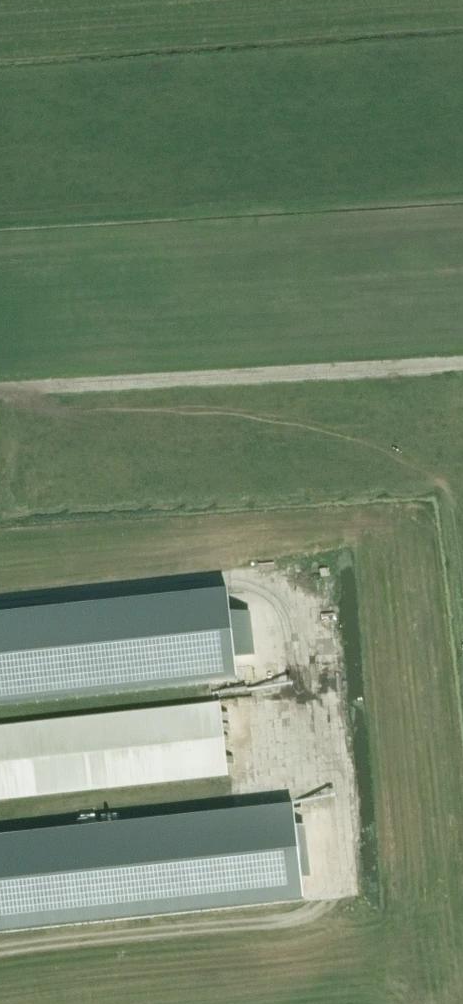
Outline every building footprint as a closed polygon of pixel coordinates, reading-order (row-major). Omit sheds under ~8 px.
[(238,681),(229,594),(0,618),(0,706),(238,681)] [(132,783),(132,784),(226,774),(218,706),(0,730),(0,798),(132,783)] [(0,840),(0,933),(304,901),(294,809),(0,840)]
